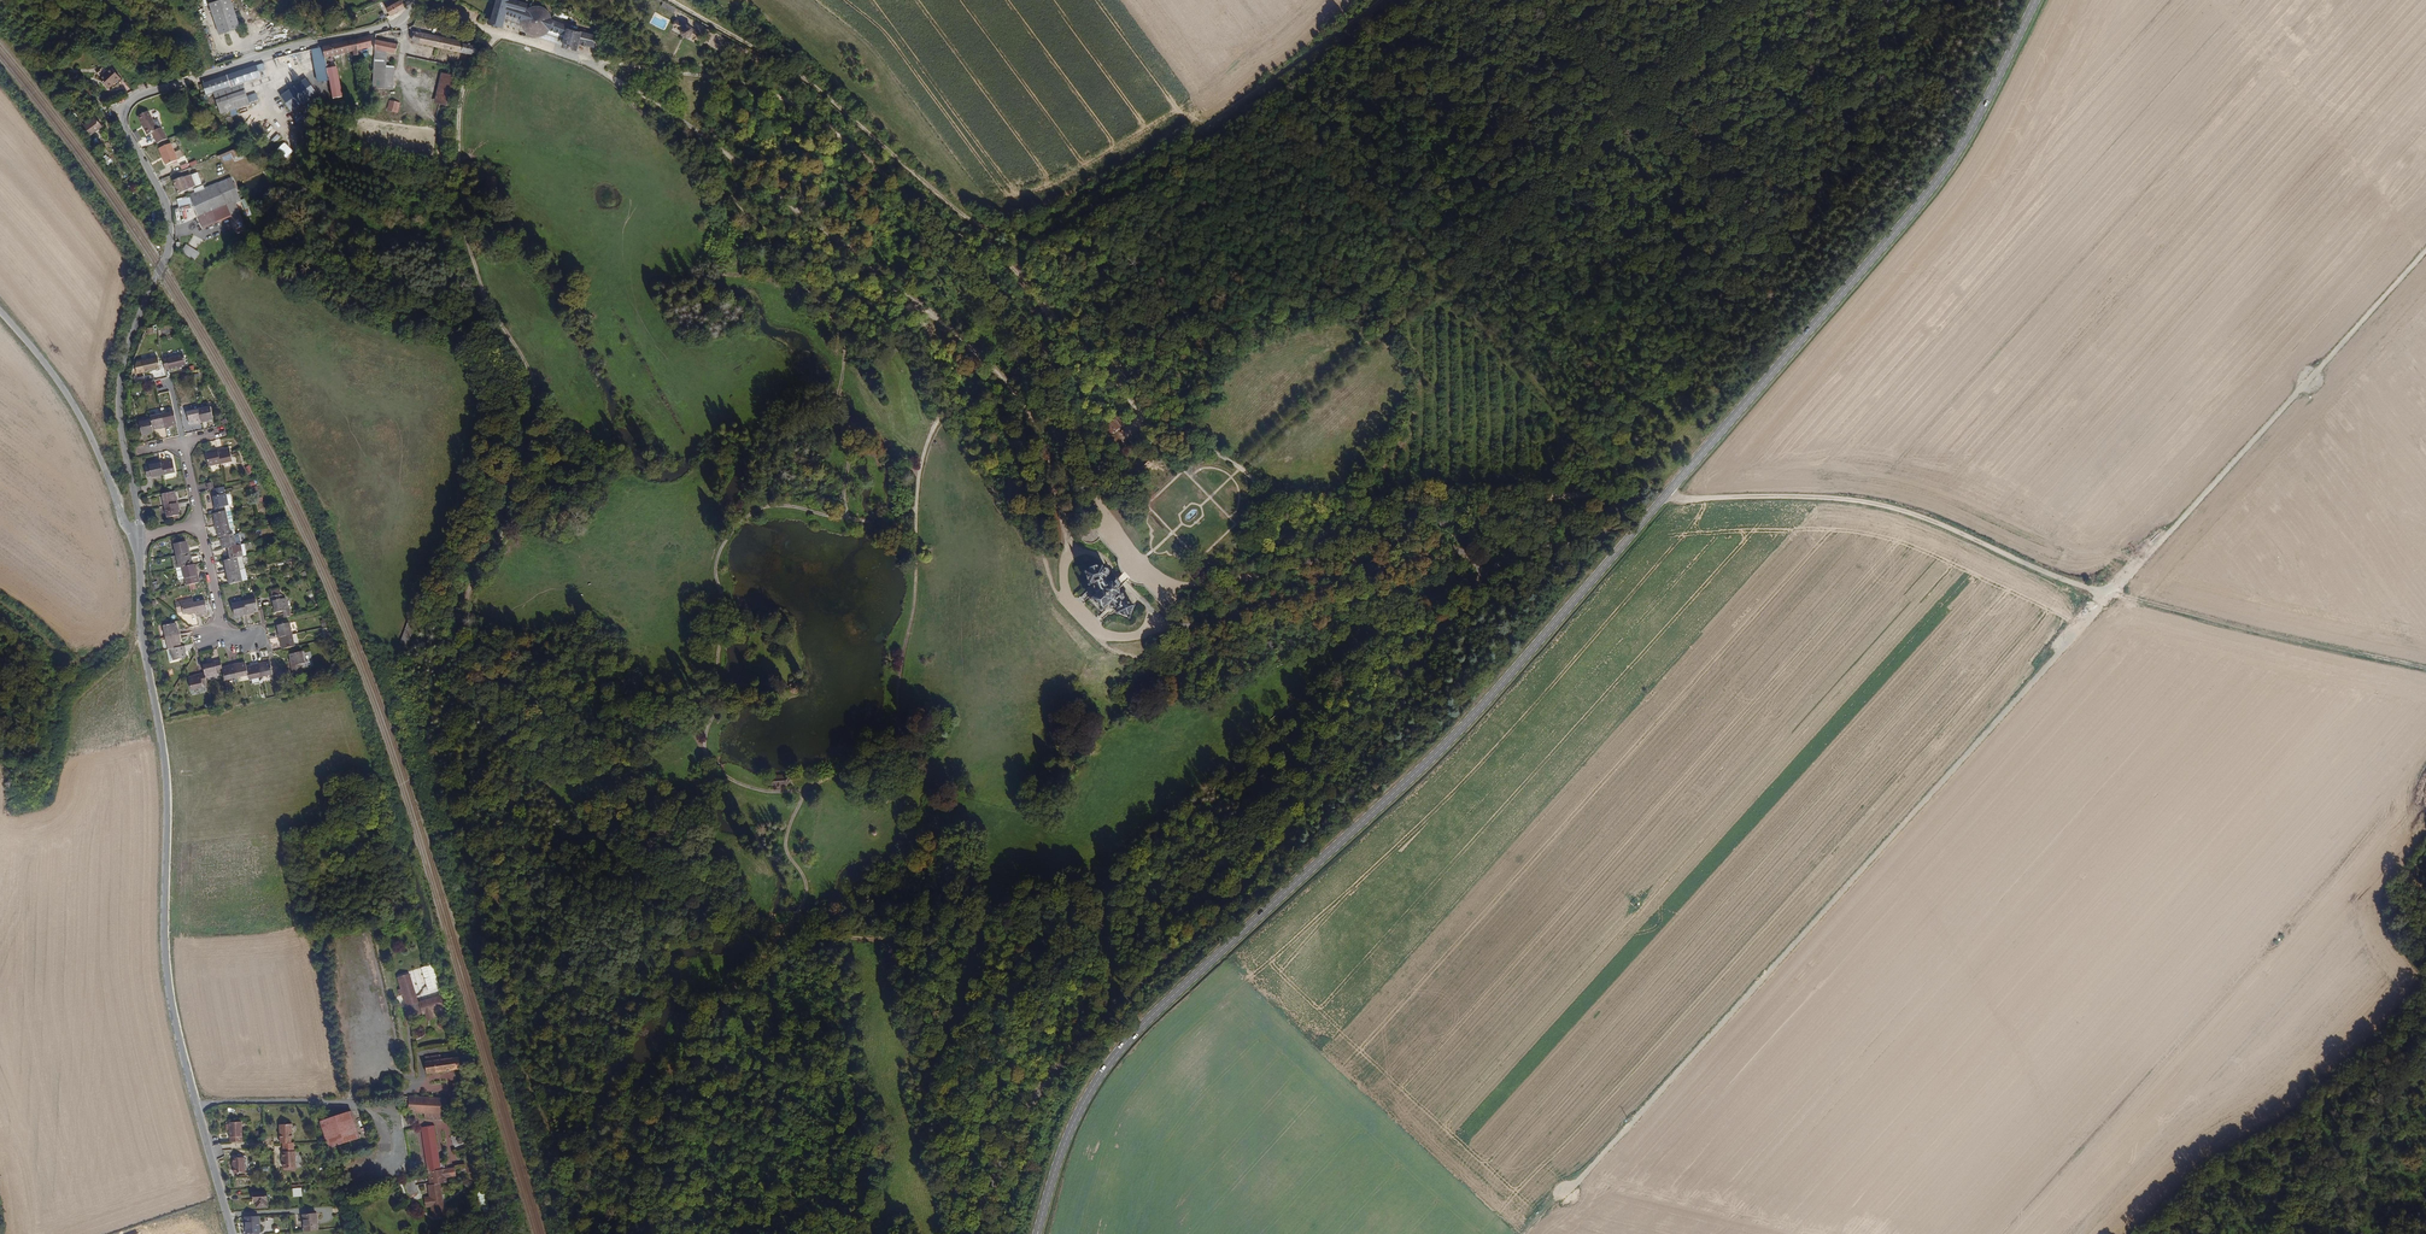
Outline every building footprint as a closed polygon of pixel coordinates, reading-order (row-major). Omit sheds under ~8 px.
[(231,12),(226,0),(218,0),(205,5),(215,36),(236,28),(231,12)] [(399,0),(391,0),(383,4),(385,8),(399,0)] [(404,8),(403,7),(400,0),(399,0),(385,8),(390,15),(390,16),(404,8)] [(550,17),(548,13),(545,11),(542,9),(538,8),(533,9),(530,10),(527,12),(525,11),(527,6),(510,1),(507,0),(497,0),(490,24),(502,27),(505,16),(509,17),(522,21),(522,24),(523,29),(525,33),(529,36),(534,38),(538,38),(543,37),(547,35),(550,32),(551,29),(568,34),(564,46),(575,50),(577,44),(592,48),(595,38),(570,30),(570,28),(552,22),(550,17)] [(701,33),(676,22),(673,28),(681,32),(680,34),(681,36),(684,37),(686,38),(688,37),(689,35),(692,37),(698,40),(701,33)] [(474,44),(441,37),(413,31),(411,40),(419,43),(472,55),(472,53),(475,54),(476,49),(474,48),(474,44)] [(364,37),(360,38),(355,39),(357,50),(371,47),(371,35),(364,37)] [(355,39),(321,46),(321,47),(324,58),(352,51),(357,50),(355,39)] [(395,54),(398,44),(375,39),(375,49),(386,51),(395,54)] [(324,58),(321,47),(311,49),(315,71),(317,82),(329,79),(326,68),(324,58)] [(392,88),(394,68),(385,67),(386,51),(375,49),(372,88),(392,88)] [(305,64),(302,52),(295,54),(299,66),(305,64)] [(243,83),(260,77),(256,65),(202,83),(205,90),(200,92),(202,95),(206,93),(207,96),(214,94),(220,114),(229,111),(250,104),(243,83)] [(268,71),(263,66),(259,69),(263,75),(265,75),(268,72),(268,71)] [(336,66),(326,68),(329,79),(332,97),(342,95),(336,66)] [(95,79),(106,70),(104,68),(101,71),(99,69),(92,75),(95,79)] [(119,81),(108,68),(106,70),(95,79),(104,88),(109,84),(112,87),(119,81)] [(446,106),(451,84),(453,75),(441,72),(433,103),(446,106)] [(292,87),(306,78),(304,74),(290,84),(292,87)] [(296,105),(316,92),(306,78),(292,87),(280,95),(282,98),(283,100),(285,102),(286,104),(290,109),(294,107),(296,105)] [(395,113),(398,104),(391,102),(389,101),(386,110),(395,113)] [(162,130),(158,121),(154,112),(141,117),(149,136),(155,134),(159,144),(170,140),(165,129),(162,130)] [(100,127),(95,118),(84,126),(90,134),(100,127)] [(288,164),(297,156),(285,142),(275,151),(288,164)] [(181,160),(173,144),(161,149),(169,166),(181,160)] [(221,163),(235,158),(232,151),(218,156),(221,163)] [(195,187),(191,177),(185,179),(184,177),(174,181),(179,195),(189,191),(189,190),(195,187)] [(233,186),(230,178),(217,184),(221,195),(235,189),(233,186)] [(241,204),(235,189),(221,195),(217,184),(188,196),(191,203),(197,216),(200,215),(200,212),(223,203),(229,218),(234,230),(236,229),(237,233),(243,230),(238,218),(239,218),(235,207),(241,204)] [(229,218),(223,203),(200,212),(200,215),(197,216),(202,229),(229,218)] [(199,252),(186,244),(181,252),(195,260),(199,252)] [(183,368),(181,357),(164,360),(164,359),(160,360),(162,371),(166,370),(166,371),(183,368)] [(157,369),(155,358),(140,361),(138,362),(133,363),(131,366),(132,374),(141,372),(142,371),(157,369)] [(212,418),(210,406),(197,408),(201,423),(207,421),(207,419),(212,418)] [(201,423),(197,408),(186,411),(189,423),(195,422),(195,424),(201,423)] [(176,423),(173,411),(162,414),(165,427),(171,426),(171,424),(176,423)] [(1103,425),(1109,434),(1128,423),(1122,413),(1103,425)] [(165,427),(162,414),(150,416),(151,419),(153,428),(159,427),(160,429),(165,427)] [(153,428),(151,419),(139,422),(142,435),(148,433),(148,432),(153,431),(153,428)] [(234,460),(231,449),(226,450),(225,448),(219,449),(221,463),(234,460)] [(221,463),(219,449),(213,451),(213,452),(207,454),(209,465),(221,463)] [(174,472),(171,460),(167,461),(166,459),(159,461),(162,475),(174,472)] [(162,475),(159,461),(154,462),(155,463),(148,465),(149,466),(145,467),(147,477),(151,476),(151,477),(162,475)] [(227,506),(223,486),(213,488),(214,496),(212,496),(214,502),(212,502),(215,513),(226,511),(225,506),(227,506)] [(252,505),(261,504),(259,488),(251,489),(252,505)] [(175,496),(174,491),(161,494),(164,506),(178,502),(177,496),(175,496)] [(179,514),(178,509),(180,509),(178,502),(164,506),(167,517),(179,514)] [(228,522),(226,511),(215,513),(213,513),(214,519),(213,519),(214,525),(228,522)] [(231,534),(228,522),(214,525),(216,531),(217,531),(219,537),(221,537),(231,534)] [(236,545),(233,534),(231,534),(221,537),(222,542),(221,542),(222,549),(226,548),(236,545)] [(190,553),(188,547),(186,547),(185,541),(172,544),(173,551),(174,556),(190,553)] [(242,556),(240,545),(236,545),(226,548),(227,553),(229,553),(230,559),(236,557),(242,556)] [(190,565),(189,560),(191,559),(190,553),(174,556),(177,568),(190,565)] [(245,568),(242,556),(236,557),(239,569),(245,568)] [(239,569),(236,557),(230,559),(223,560),(225,566),(223,566),(225,573),(239,569)] [(199,583),(196,570),(194,571),(192,565),(190,565),(177,568),(174,569),(178,588),(199,583)] [(248,580),(245,568),(239,569),(242,581),(248,580)] [(1120,594),(1120,592),(1119,591),(1123,588),(1120,582),(1118,579),(1115,581),(1107,577),(1109,575),(1109,573),(1108,571),(1106,570),(1104,570),(1103,568),(1084,574),(1087,586),(1090,585),(1092,591),(1092,595),(1092,598),(1089,600),(1096,607),(1100,612),(1104,608),(1109,610),(1116,611),(1116,614),(1129,619),(1134,607),(1125,604),(1126,602),(1126,600),(1125,599),(1125,596),(1120,594)] [(242,581),(239,569),(225,573),(226,579),(228,579),(229,584),(242,581)] [(288,609),(285,597),(282,598),(280,593),(270,596),(273,606),(274,606),(276,612),(283,611),(288,609)] [(195,613),(193,603),(192,599),(174,603),(176,612),(182,610),(183,613),(189,612),(190,614),(195,613)] [(258,611),(255,599),(243,601),(246,616),(252,614),(252,612),(258,611)] [(207,612),(205,600),(193,603),(195,613),(196,617),(202,615),(202,613),(207,612)] [(246,616),(243,601),(231,604),(234,616),(240,615),(241,617),(246,616)] [(291,616),(289,609),(288,609),(283,611),(284,618),(291,616)] [(292,634),(289,622),(277,625),(278,631),(276,631),(278,637),(292,634)] [(177,629),(175,623),(162,626),(165,638),(180,635),(178,628),(177,629)] [(407,624),(401,644),(408,646),(414,626),(407,624)] [(294,646),(292,634),(278,637),(279,643),(281,642),(283,648),(294,646)] [(181,647),(180,641),(181,641),(180,635),(165,638),(167,650),(171,649),(181,647)] [(184,652),(186,651),(184,646),(181,647),(171,649),(173,660),(186,658),(184,652)] [(301,665),(304,664),(301,651),(289,654),(291,660),(289,660),(293,677),(304,675),(301,665)] [(222,672),(221,669),(219,661),(208,664),(208,666),(202,667),(204,674),(205,680),(217,677),(216,674),(222,672)] [(247,674),(246,668),(245,664),(239,666),(238,661),(233,663),(236,677),(247,674)] [(236,677),(233,663),(227,664),(228,668),(221,669),(222,672),(223,679),(236,677)] [(272,673),(270,663),(264,664),(264,663),(257,664),(260,675),(272,673)] [(260,675),(257,664),(252,665),(252,667),(246,668),(247,674),(248,678),(260,675)] [(206,685),(205,680),(204,674),(194,677),(194,678),(188,679),(191,692),(203,689),(202,686),(206,685)] [(769,780),(770,786),(785,785),(785,786),(790,785),(789,776),(784,777),(784,778),(769,780)] [(413,1018),(418,1017),(429,1013),(431,1020),(437,1019),(435,1011),(448,1007),(444,995),(422,1003),(414,974),(411,975),(401,978),(405,990),(402,991),(404,997),(407,996),(413,1018)] [(440,1061),(439,1054),(424,1056),(425,1063),(440,1061)] [(460,1069),(458,1058),(440,1061),(425,1063),(424,1063),(425,1074),(460,1069)] [(444,1114),(445,1099),(408,1097),(408,1112),(444,1114)] [(359,1137),(351,1112),(320,1122),(329,1147),(359,1137)] [(239,1141),(238,1121),(226,1122),(227,1142),(239,1141)] [(288,1138),(287,1123),(276,1124),(276,1133),(276,1143),(287,1142),(287,1138),(288,1138)] [(441,1212),(437,1179),(443,1178),(443,1173),(448,1172),(447,1164),(442,1165),(442,1164),(438,1165),(433,1127),(421,1129),(427,1180),(425,1180),(427,1192),(421,1192),(422,1202),(428,1201),(429,1213),(441,1212)] [(292,1167),(291,1151),(279,1152),(280,1168),(292,1167)] [(242,1172),(242,1157),(230,1157),(232,1173),(242,1172)] [(416,1193),(411,1178),(401,1182),(406,1196),(416,1193)] [(292,1188),(293,1196),(302,1196),(302,1187),(292,1188)] [(266,1207),(264,1192),(251,1193),(252,1202),(255,1202),(255,1208),(266,1207)] [(316,1231),(315,1213),(301,1215),(302,1222),(304,1222),(305,1232),(316,1231)] [(259,1232),(258,1217),(243,1217),(244,1223),(245,1223),(245,1233),(259,1232)]
